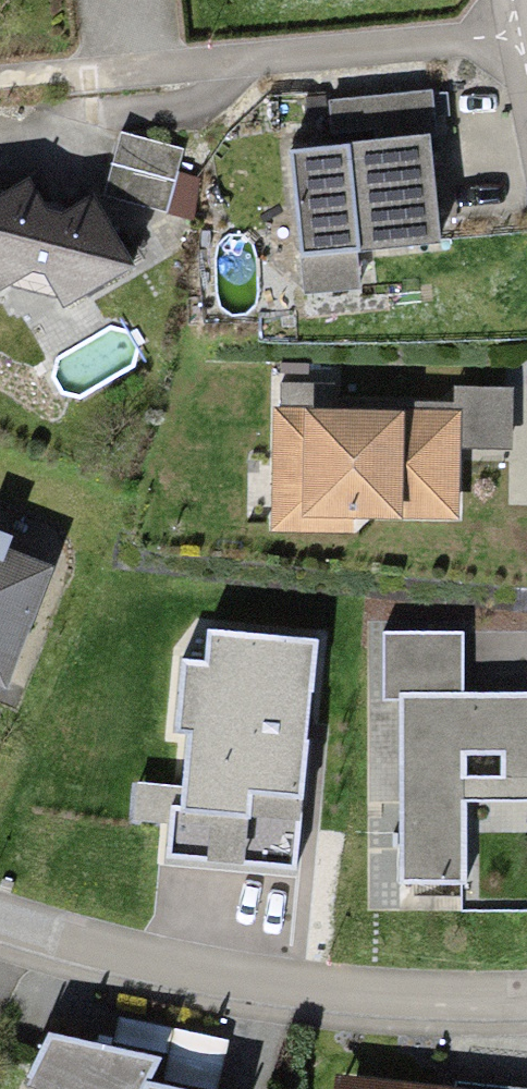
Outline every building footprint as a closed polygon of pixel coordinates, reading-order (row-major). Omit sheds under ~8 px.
[(331,148),(289,151),(303,294),(360,291),(359,252),(439,245),(431,137),(437,137),(434,91),(329,101),(331,148)] [(325,96),(306,97),(307,118),(326,117),(325,96)] [(123,133),(105,195),(167,212),(184,150),(123,133)] [(34,273),(43,276),(62,309),(136,269),(94,198),(67,214),(60,216),(52,214),(30,180),(0,199),(0,291),(1,292),(34,273)] [(393,410),(274,408),(273,533),(356,534),(356,520),(461,522),(462,449),(512,450),(513,388),(456,387),(455,403),(393,402),(393,410)] [(7,691),(54,567),(9,551),(13,539),(0,534),(0,688),(7,691)] [(297,871),(314,642),(207,633),(205,662),(182,660),(176,737),(185,738),(181,786),(136,783),(133,823),(168,826),(165,861),(297,871)] [(382,635),(381,703),(399,703),(396,888),(459,889),(460,802),(526,803),(526,694),(462,692),(463,636),(382,635)] [(50,1033),(26,1080),(31,1082),(28,1088),(30,1088),(148,1088),(162,1060),(50,1033)] [(337,1077),(335,1088),(445,1088),(337,1077)]
